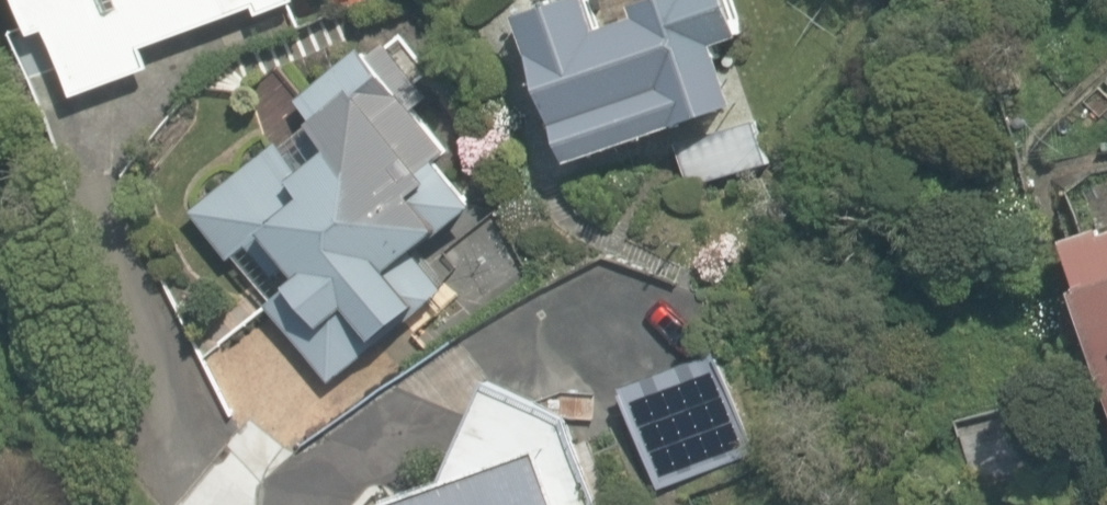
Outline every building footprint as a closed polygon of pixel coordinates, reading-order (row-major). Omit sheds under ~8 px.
[(36,103),(127,62),(119,44),(207,4),(215,21),(262,0),(0,0),(0,25),(36,103)] [(563,15),(558,0),(520,0),(494,9),(511,56),(499,60),(539,170),(717,107),(696,48),(751,28),(742,0),(604,0),(596,3),(599,10),(566,22),(563,15)] [(411,259),(478,196),(421,136),(440,118),(354,28),(159,212),(326,389),(436,286),(411,259)] [(740,103),(665,137),(692,195),(766,161),(740,103)] [(1026,244),(1106,449),(1106,212),(1026,244)] [(686,361),(617,391),(658,488),(728,458),(686,361)] [(338,504),(524,504),(500,440),(340,501),(338,504)]
